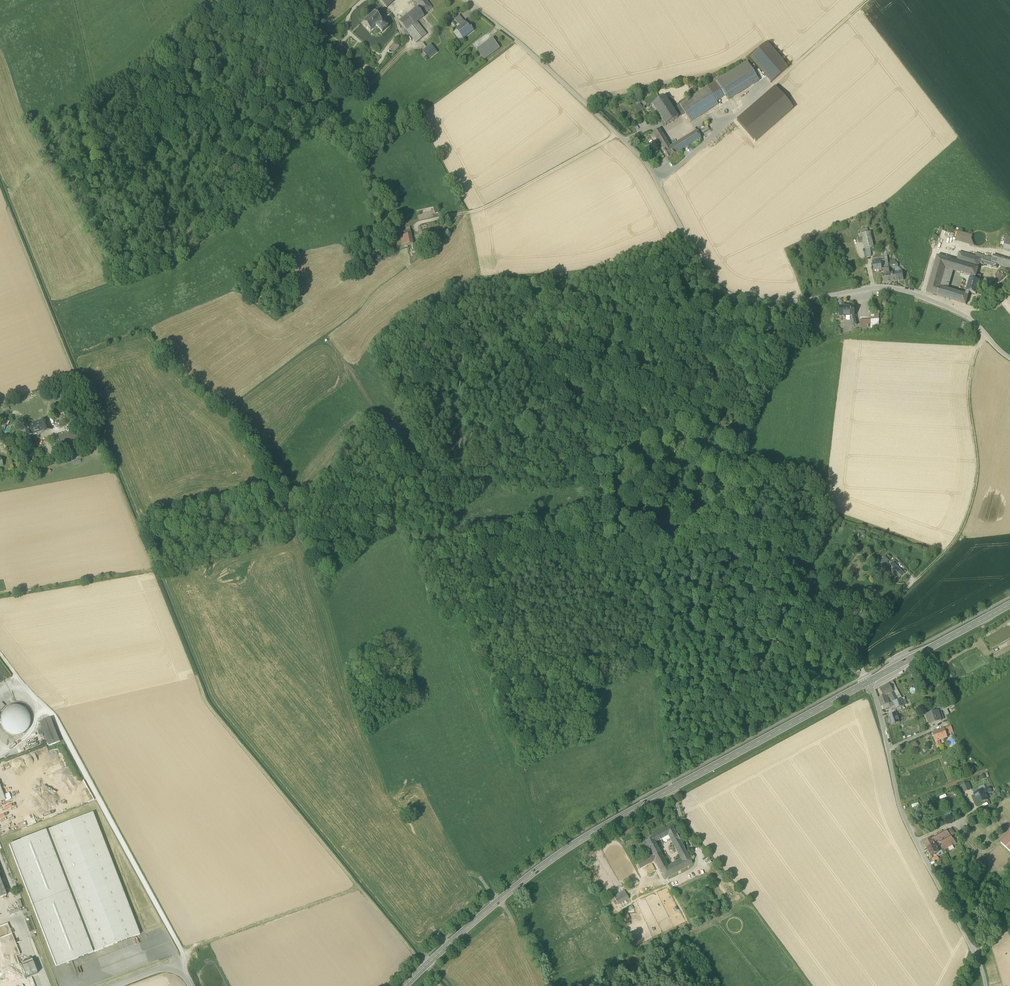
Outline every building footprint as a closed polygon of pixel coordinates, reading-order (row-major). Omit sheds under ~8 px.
[(387,8),(395,0),(379,0),(387,8)] [(417,8),(422,16),(432,8),(426,0),(415,0),(420,6),(417,8)] [(424,17),(422,16),(417,8),(399,22),(406,30),(406,31),(417,22),(424,17)] [(376,26),(382,32),(388,27),(374,13),(363,24),(371,31),(376,26)] [(454,20),(460,27),(465,23),(459,16),(454,20)] [(427,35),(417,22),(406,31),(410,35),(416,43),(427,35)] [(456,30),(463,39),(474,31),(470,27),(469,28),(465,23),(460,27),(456,30)] [(492,39),(477,50),(484,60),(499,48),(492,39)] [(391,47),(395,52),(400,46),(395,42),(391,47)] [(767,44),(750,59),(771,83),(788,68),(767,44)] [(422,52),(429,59),(437,53),(431,45),(422,52)] [(352,66),(358,70),(364,63),(358,58),(352,66)] [(726,96),(729,100),(758,82),(747,63),(717,82),(726,96)] [(717,82),(707,88),(716,102),(726,96),(717,82)] [(775,87),(737,121),(755,142),(793,109),(775,87)] [(707,88),(680,105),(685,114),(690,122),(718,105),(716,102),(707,88)] [(652,105),(665,126),(678,118),(672,110),(664,97),(652,105)] [(634,107),(638,112),(644,108),(640,103),(634,107)] [(678,118),(685,114),(680,105),(672,110),(678,118)] [(696,131),(699,136),(710,130),(706,124),(696,131)] [(653,134),(655,138),(662,133),(659,129),(652,134),(653,134)] [(675,144),(679,152),(701,138),(699,136),(696,131),(675,144)] [(668,158),(679,152),(675,144),(670,147),(662,133),(655,138),(661,147),(668,158)] [(424,241),(424,242),(433,240),(431,230),(422,232),(423,239),(422,239),(423,241),(424,241)] [(401,236),(403,246),(413,244),(410,231),(403,232),(404,236),(401,236)] [(861,234),(865,249),(870,248),(874,248),(870,232),(861,234)] [(956,242),(969,245),(971,240),(972,236),(959,232),(956,242)] [(982,232),(978,232),(974,233),(972,236),(971,240),(973,243),(975,246),(979,246),(983,245),(985,242),(986,238),(984,235),(982,232)] [(885,260),(886,267),(889,267),(887,256),(892,253),(891,252),(892,252),(890,244),(884,245),(886,253),(884,254),(885,260)] [(945,298),(945,299),(948,289),(940,287),(946,269),(953,271),(971,276),(972,274),(976,275),(980,263),(983,264),(983,263),(994,266),(993,267),(997,268),(998,264),(992,262),(981,259),(975,257),(959,252),(957,262),(937,256),(927,293),(945,298)] [(993,259),(992,262),(998,264),(1009,267),(1009,260),(993,256),(993,259)] [(882,270),(882,268),(881,261),(872,262),(874,272),(882,271),(882,270)] [(889,269),(882,270),(882,271),(883,283),(891,282),(890,273),(889,269)] [(940,287),(948,289),(953,271),(946,269),(940,287)] [(902,271),(895,272),(897,281),(904,280),(902,271)] [(965,295),(969,296),(969,293),(976,294),(979,282),(981,277),(981,276),(976,275),(972,274),(971,276),(965,295)] [(945,298),(951,300),(953,291),(948,289),(945,299),(945,298)] [(960,293),(953,291),(951,300),(957,302),(960,293)] [(965,295),(960,293),(957,302),(966,305),(969,296),(965,295)] [(855,307),(844,307),(844,308),(840,308),(840,316),(847,316),(847,315),(851,315),(851,316),(854,316),(855,307)] [(860,329),(870,329),(871,321),(860,321),(860,329)] [(875,321),(871,321),(870,329),(879,329),(879,321),(875,321)] [(56,402),(64,400),(62,394),(65,393),(63,387),(52,390),(56,402)] [(56,402),(55,403),(61,419),(70,415),(64,400),(56,402)] [(4,419),(0,428),(0,429),(1,432),(3,433),(8,421),(4,419)] [(47,429),(47,430),(51,429),(49,421),(45,422),(44,420),(40,422),(42,430),(47,429)] [(83,425),(81,420),(71,423),(73,428),(83,425)] [(40,422),(30,425),(33,433),(34,433),(42,430),(40,422)] [(33,434),(33,433),(30,425),(24,427),(26,433),(27,436),(33,434)] [(76,431),(69,434),(71,442),(79,439),(76,431)] [(59,437),(61,445),(71,442),(69,434),(59,437)] [(879,563),(883,567),(889,561),(885,557),(879,563)] [(891,572),(898,580),(904,574),(893,563),(889,567),(892,570),(891,572)] [(894,692),(892,689),(889,684),(880,690),(884,697),(884,698),(887,696),(888,696),(889,695),(894,692)] [(902,701),(903,700),(896,687),(892,689),(894,692),(899,701),(902,701)] [(899,701),(894,692),(889,695),(893,701),(894,703),(899,701)] [(881,706),(882,706),(889,704),(890,704),(887,696),(884,698),(884,697),(879,698),(881,706)] [(901,708),(904,707),(902,701),(899,701),(894,703),(894,706),(895,709),(897,709),(901,708)] [(18,735),(24,733),(28,729),(31,723),(30,717),(29,712),(25,708),(20,706),(13,706),(8,708),(3,712),(1,718),(1,724),(3,729),(8,733),(12,735),(18,735)] [(926,716),(930,726),(943,721),(939,711),(926,716)] [(887,717),(890,726),(899,723),(896,714),(887,717)] [(40,723),(49,746),(60,742),(51,718),(40,723)] [(944,729),(946,735),(953,732),(951,727),(944,729)] [(932,733),(935,741),(939,740),(947,737),(946,735),(944,729),(932,733)] [(962,786),(965,792),(971,789),(968,783),(962,786)] [(974,794),(978,804),(988,800),(986,795),(984,790),(980,791),(974,794)] [(93,813),(47,831),(93,952),(103,948),(104,949),(135,937),(135,936),(140,934),(93,813)] [(649,849),(652,853),(658,849),(655,843),(668,836),(670,840),(677,836),(672,826),(651,837),(652,839),(646,842),(643,844),(647,850),(649,849)] [(951,828),(947,831),(951,836),(952,837),(956,834),(951,828)] [(56,967),(93,952),(47,831),(9,845),(56,967)] [(940,842),(951,836),(947,831),(924,842),(927,849),(935,845),(939,843),(940,842)] [(1009,852),(1009,834),(1001,843),(1009,852)] [(952,837),(951,836),(940,842),(943,847),(944,849),(956,843),(952,837)] [(688,856),(679,840),(672,843),(681,859),(667,867),(660,852),(653,856),(637,865),(639,869),(654,862),(654,863),(655,862),(660,871),(661,870),(666,879),(692,864),(688,856)] [(939,852),(935,845),(927,849),(928,851),(929,853),(931,856),(937,853),(939,852)] [(616,901),(626,895),(624,891),(614,897),(616,901)] [(616,901),(618,905),(628,899),(626,895),(616,901)] [(32,962),(21,967),(26,979),(37,974),(32,962)]
